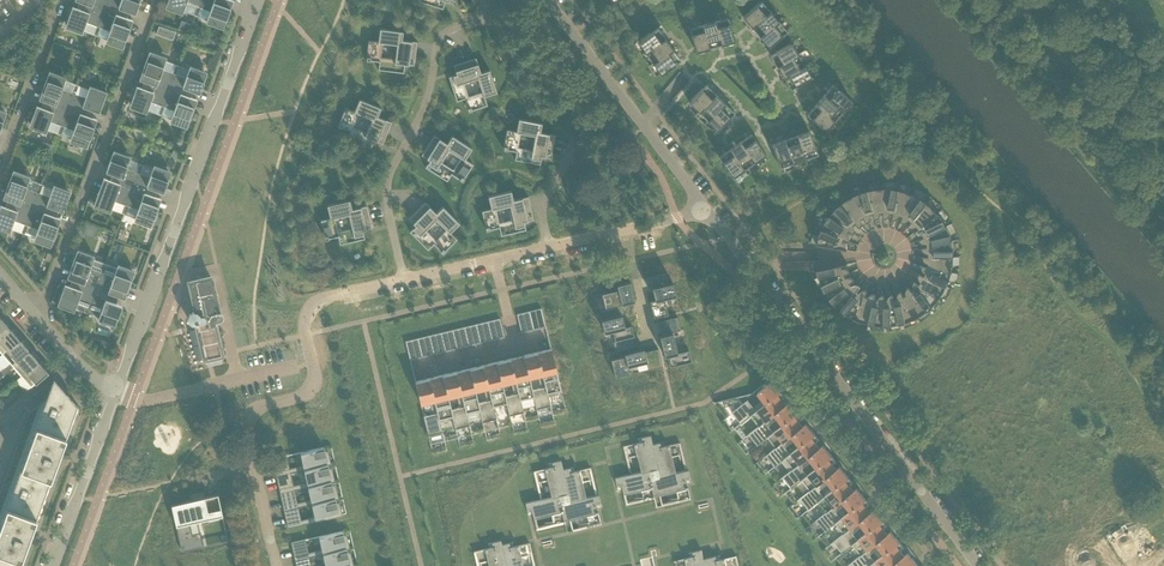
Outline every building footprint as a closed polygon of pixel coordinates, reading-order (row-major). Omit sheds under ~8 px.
[(75,0),(78,2),(81,3),(82,2),(104,10),(108,0),(75,0)] [(104,10),(126,18),(127,18),(129,11),(135,14),(137,9),(140,0),(108,0),(104,10)] [(165,8),(182,14),(183,11),(184,10),(186,3),(196,6),(198,7),(201,0),(168,0),(166,5),(165,8)] [(198,7),(200,8),(210,11),(206,23),(223,29),(229,13),(233,1),(231,0),(201,0),(198,7)] [(418,1),(443,9),(445,1),(454,4),(456,0),(418,0),(418,1)] [(759,2),(742,17),(751,27),(768,12),(770,11),(761,1),(759,2)] [(66,25),(65,28),(82,34),(83,31),(83,30),(86,22),(96,26),(98,27),(104,10),(82,2),(81,3),(79,9),(73,7),(66,25)] [(104,10),(98,27),(100,27),(110,31),(106,43),(123,49),(133,20),(127,18),(126,18),(104,10)] [(768,12),(751,27),(760,37),(776,22),(778,21),(770,11),(768,12)] [(727,17),(715,21),(715,23),(721,45),(734,41),(728,20),(727,17)] [(715,21),(702,25),(703,27),(709,48),(721,45),(715,23),(715,21)] [(776,22),(760,37),(768,47),(785,33),(787,31),(778,21),(776,22)] [(160,24),(157,33),(174,39),(177,31),(160,24)] [(702,25),(689,28),(690,31),(692,38),(696,52),(709,48),(703,27),(702,25)] [(640,40),(638,41),(645,52),(647,51),(665,38),(658,27),(640,40)] [(366,60),(379,62),(378,70),(404,73),(405,65),(414,66),(417,42),(402,40),(403,31),(380,28),(378,41),(368,40),(366,60)] [(647,51),(645,52),(653,63),(655,62),(673,49),(665,38),(647,51)] [(779,50),(770,55),(777,66),(796,55),(798,54),(791,42),(789,44),(779,50)] [(655,62),(653,63),(660,74),(662,73),(681,60),(673,49),(655,62)] [(144,68),(142,72),(148,75),(146,81),(146,82),(168,90),(174,74),(172,73),(162,69),(165,62),(165,61),(166,58),(149,52),(148,54),(144,68)] [(796,55),(777,66),(784,78),(802,67),(805,65),(798,54),(796,55)] [(480,73),(476,59),(476,58),(453,65),(456,74),(449,77),(456,101),(457,101),(464,99),(464,100),(468,111),(469,111),(487,105),(484,96),(497,92),(490,71),(489,70),(481,72),(480,73)] [(802,67),(784,78),(790,89),(809,78),(811,77),(805,65),(802,67)] [(174,74),(168,90),(191,98),(193,91),(199,93),(201,88),(206,75),(207,72),(190,66),(189,69),(189,70),(186,78),(176,74),(174,74)] [(39,99),(39,100),(42,101),(45,102),(46,102),(68,110),(74,93),(72,93),(62,89),(65,81),(65,80),(66,77),(49,71),(48,74),(43,87),(39,99)] [(130,104),(129,107),(146,113),(147,111),(148,110),(150,102),(160,105),(162,106),(168,90),(146,82),(146,81),(143,80),(140,79),(139,80),(135,91),(130,104)] [(832,84),(823,95),(840,109),(842,111),(851,100),(849,99),(832,84)] [(691,100),(689,102),(697,110),(699,108),(714,93),(706,85),(691,100)] [(74,93),(68,110),(90,118),(90,117),(93,111),(99,113),(106,95),(107,92),(90,86),(89,89),(88,90),(86,98),(76,94),(74,93)] [(168,90),(162,106),(164,107),(174,110),(170,122),(187,128),(188,125),(197,100),(191,98),(168,90)] [(699,108),(697,110),(706,119),(708,118),(724,102),(714,93),(699,108)] [(823,95),(815,105),(831,120),(833,121),(842,111),(840,109),(823,95)] [(338,126),(350,131),(347,138),(371,148),(374,140),(383,144),(391,122),(377,116),(381,108),(359,99),(354,111),(345,107),(338,126)] [(37,106),(29,127),(46,133),(50,122),(60,125),(62,126),(68,110),(46,102),(45,102),(43,109),(37,106)] [(708,118),(706,119),(717,130),(719,128),(734,113),(724,102),(708,118)] [(815,105),(807,115),(823,129),(825,131),(833,121),(831,120),(815,105)] [(68,110),(62,126),(74,130),(70,142),(87,148),(97,120),(90,117),(90,118),(68,110)] [(541,125),(542,123),(519,119),(516,131),(507,130),(503,149),(506,150),(516,152),(516,153),(515,160),(518,160),(540,164),(541,156),(551,158),(555,137),(555,135),(543,133),(540,132),(541,125)] [(809,131),(797,135),(804,156),(805,158),(817,154),(817,152),(809,131)] [(751,134),(740,141),(753,159),(754,161),(765,154),(764,152),(751,134)] [(452,136),(447,143),(444,141),(434,136),(434,135),(422,155),(430,160),(429,160),(425,167),(447,181),(451,174),(462,181),(473,164),(465,159),(472,148),(453,136),(452,136)] [(797,135),(784,140),(791,160),(792,163),(805,158),(804,156),(797,135)] [(784,140),(771,144),(779,165),(780,167),(792,163),(791,160),(784,140)] [(42,141),(40,147),(51,151),(54,145),(42,141)] [(740,141),(729,149),(742,167),(743,169),(754,161),(753,159),(740,141)] [(174,149),(171,154),(175,160),(180,161),(182,158),(177,150),(174,149)] [(729,149),(718,157),(731,175),(733,177),(743,169),(742,167),(729,149)] [(108,167),(106,172),(112,174),(110,181),(132,189),(138,173),(136,172),(126,169),(129,161),(129,160),(130,157),(114,151),(113,154),(108,167)] [(48,166),(43,179),(47,181),(52,167),(48,166)] [(138,173),(132,189),(155,197),(157,190),(163,193),(165,188),(170,174),(171,172),(154,166),(153,168),(153,169),(150,177),(140,174),(138,173)] [(3,198),(3,199),(6,200),(9,201),(10,201),(32,209),(38,193),(36,192),(26,188),(29,181),(29,180),(30,177),(13,170),(12,173),(8,186),(3,198)] [(94,204),(93,207),(110,213),(111,210),(112,209),(114,201),(124,205),(126,205),(132,189),(110,181),(107,179),(104,178),(103,179),(99,191),(94,204)] [(38,193),(32,209),(54,217),(57,210),(63,212),(70,194),(71,191),(54,185),(53,188),(52,189),(50,197),(40,193),(38,193)] [(891,213),(892,213),(896,189),(892,188),(883,188),(883,187),(883,188),(880,188),(882,213),(883,213),(883,218),(884,218),(886,218),(888,217),(889,216),(890,214),(891,213)] [(881,213),(882,213),(880,188),(876,188),(869,190),(868,189),(868,190),(865,191),(872,214),(873,214),(875,219),(876,219),(877,218),(879,217),(880,216),(881,214),(881,213)] [(132,189),(126,205),(128,206),(138,210),(134,221),(151,227),(161,199),(155,197),(132,189)] [(900,215),(902,216),(911,193),(907,191),(907,192),(899,190),(899,189),(898,189),(896,189),(892,213),(893,213),(892,219),(893,219),(895,219),(897,219),(898,218),(900,217),(900,215)] [(513,200),(511,192),(511,191),(488,196),(491,209),(482,211),(486,230),(488,230),(499,227),(499,229),(501,235),(503,235),(526,230),(524,222),(533,220),(528,198),(528,197),(515,200),(513,200)] [(871,215),(872,214),(865,191),(861,192),(854,196),(853,195),(853,196),(851,197),(863,218),(864,218),(867,223),(868,222),(869,221),(870,220),(871,218),(871,216),(871,215)] [(909,220),(910,221),(925,200),(921,198),(914,194),(913,193),(913,194),(911,193),(902,216),(903,216),(900,221),(901,222),(903,222),(905,222),(907,222),(908,221),(909,220)] [(862,219),(863,218),(851,197),(847,199),(841,204),(840,204),(838,206),(855,224),(856,223),(860,228),(860,227),(861,226),(862,224),(863,222),(862,220),(862,219)] [(320,220),(325,240),(338,237),(340,245),(365,239),(363,231),(372,229),(367,206),(352,209),(350,200),(327,205),(330,218),(320,220)] [(917,226),(918,227),(936,211),(934,208),(933,208),(927,202),(925,200),(910,221),(911,221),(908,226),(909,226),(910,227),(912,228),(914,228),(915,227),(917,226)] [(10,232),(11,229),(14,221),(24,224),(26,225),(32,209),(10,201),(9,201),(7,208),(1,205),(0,207),(0,229),(10,232)] [(443,206),(436,213),(426,203),(425,202),(408,219),(415,226),(410,231),(428,250),(433,244),(434,245),(443,253),(457,239),(450,232),(459,223),(456,220),(443,207),(443,206)] [(854,225),(855,224),(838,206),(835,209),(830,216),(829,215),(830,216),(828,218),(848,232),(849,231),(854,234),(854,233),(855,232),(856,230),(855,228),(855,226),(854,225)] [(32,209),(26,225),(28,226),(38,229),(34,241),(51,247),(61,219),(54,217),(32,209)] [(923,234),(923,235),(945,224),(943,220),(938,213),(938,212),(938,213),(936,211),(918,227),(919,228),(914,232),(915,233),(915,232),(916,234),(918,235),(920,235),(921,235),(923,234)] [(848,233),(848,232),(828,218),(826,221),(822,229),(821,229),(822,229),(821,232),(844,240),(844,239),(850,242),(850,241),(850,239),(850,237),(850,235),(849,234),(848,233)] [(927,243),(927,245),(951,238),(950,234),(946,226),(947,226),(946,226),(945,224),(923,235),(924,237),(919,239),(919,240),(920,241),(922,243),(923,243),(925,244),(927,243)] [(80,227),(77,235),(84,238),(87,230),(80,227)] [(843,242),(844,240),(821,232),(819,235),(818,243),(817,243),(817,244),(847,250),(847,249),(847,247),(847,245),(846,244),(845,243),(843,242)] [(929,253),(929,254),(953,253),(953,249),(951,241),(952,241),(952,240),(951,240),(951,238),(927,245),(927,246),(922,247),(922,248),(923,250),(924,251),(925,252),(927,253),(929,253)] [(68,277),(67,278),(71,280),(74,281),(74,280),(96,288),(102,272),(100,271),(102,267),(105,269),(107,265),(103,264),(93,260),(94,256),(78,250),(77,253),(72,266),(68,277)] [(928,263),(928,264),(952,269),(953,265),(953,256),(954,256),(953,256),(953,253),(929,254),(929,256),(923,256),(923,258),(924,260),(925,262),(927,263),(928,263)] [(822,285),(823,287),(845,276),(845,275),(850,273),(850,272),(849,270),(847,269),(846,268),(844,268),(842,268),(842,266),(847,265),(847,264),(817,269),(817,270),(818,270),(819,277),(822,284),(822,285)] [(926,273),(925,274),(948,284),(950,280),(949,280),(951,272),(952,272),(952,271),(952,269),(928,264),(928,266),(922,264),(922,265),(922,267),(922,269),(923,271),(924,272),(926,273)] [(102,272),(96,288),(119,296),(118,297),(125,299),(135,271),(118,265),(117,268),(117,269),(107,265),(105,269),(102,267),(100,271),(102,272)] [(666,272),(647,277),(649,287),(651,287),(655,300),(649,301),(653,318),(668,314),(664,298),(675,295),(672,282),(668,283),(666,272)] [(921,282),(920,283),(940,297),(943,294),(942,294),(946,286),(947,287),(947,286),(948,284),(925,274),(925,275),(920,273),(919,274),(919,275),(919,277),(919,279),(920,280),(921,282)] [(830,298),(832,300),(851,285),(850,284),(855,280),(854,279),(853,278),(851,277),(849,277),(848,277),(846,277),(845,276),(823,287),(825,291),(830,298),(830,299),(830,298)] [(211,277),(198,280),(189,282),(196,311),(193,312),(190,314),(188,317),(189,321),(192,323),(195,323),(196,323),(204,360),(206,361),(222,357),(223,355),(225,354),(225,350),(224,350),(221,350),(215,322),(220,321),(221,321),(222,320),(222,319),(223,318),(223,317),(223,316),(222,315),(221,314),(220,313),(219,313),(211,277)] [(58,303),(57,306),(74,312),(75,309),(76,308),(86,312),(87,308),(91,309),(92,305),(90,305),(92,300),(96,288),(74,280),(74,281),(71,287),(65,285),(58,303)] [(915,289),(914,290),(930,309),(933,306),(938,299),(939,300),(939,299),(940,297),(920,283),(920,284),(915,280),(914,281),(915,281),(914,282),(913,284),(913,286),(914,288),(915,289)] [(617,289),(601,293),(605,308),(603,308),(605,318),(621,314),(624,313),(621,304),(634,301),(630,281),(616,284),(617,289)] [(841,310),(843,311),(858,292),(857,291),(861,286),(860,286),(858,285),(857,284),(855,284),(853,285),(852,286),(851,285),(832,300),(834,304),(835,303),(841,309),(841,310)] [(906,295),(905,296),(917,317),(920,316),(920,315),(927,310),(928,311),(928,310),(930,309),(914,290),(913,291),(909,286),(908,287),(907,288),(906,290),(906,292),(906,293),(906,295)] [(87,308),(86,312),(89,313),(99,317),(99,318),(98,320),(115,327),(122,306),(116,303),(118,297),(119,296),(96,288),(92,300),(90,305),(92,305),(91,309),(87,308)] [(854,318),(857,319),(867,297),(866,296),(868,291),(867,291),(866,290),(864,290),(862,290),(860,291),(859,292),(858,292),(843,311),(846,314),(847,313),(854,317),(854,318)] [(897,299),(896,299),(902,323),(906,322),(914,318),(914,319),(915,319),(917,317),(905,296),(904,296),(902,291),(901,291),(899,292),(898,294),(897,295),(897,297),(897,299)] [(869,323),(871,324),(876,300),(875,299),(876,294),(875,294),(874,294),(872,294),(870,295),(869,296),(868,297),(867,297),(857,319),(860,321),(868,323),(868,324),(869,324),(869,323)] [(887,301),(886,301),(887,325),(891,325),(899,323),(899,324),(900,324),(902,323),(896,299),(895,299),(894,294),(893,294),(891,295),(889,296),(888,297),(888,299),(887,301)] [(876,300),(871,324),(875,325),(875,324),(884,325),(884,326),(884,325),(887,325),(886,301),(885,300),(885,295),(884,295),(882,295),(881,296),(879,297),(878,298),(877,300),(876,300)] [(534,330),(546,327),(541,308),(529,311),(534,330)] [(517,314),(521,333),(534,330),(529,311),(517,314)] [(605,318),(601,319),(604,332),(612,330),(615,341),(613,341),(615,350),(633,346),(631,337),(634,336),(631,325),(624,327),(621,314),(605,318)] [(10,328),(1,317),(0,318),(0,337),(10,328)] [(677,317),(658,321),(662,334),(659,335),(661,344),(664,356),(667,355),(669,367),(691,362),(689,350),(677,353),(672,332),(681,330),(677,317)] [(492,340),(504,337),(500,319),(487,322),(492,340)] [(480,343),(492,340),(487,322),(476,324),(480,343)] [(476,324),(464,327),(469,346),(480,343),(476,324)] [(457,349),(469,346),(464,327),(453,330),(457,349)] [(19,339),(10,328),(0,337),(0,352),(2,354),(19,339)] [(453,330),(441,333),(445,351),(457,349),(453,330)] [(434,354),(445,351),(441,333),(429,336),(434,354)] [(429,336),(418,338),(422,357),(434,354),(429,336)] [(411,360),(422,357),(418,338),(405,341),(410,360),(411,360)] [(0,356),(0,366),(0,367),(3,369),(10,363),(12,365),(29,350),(24,344),(21,341),(19,339),(2,354),(0,356)] [(624,355),(610,359),(615,377),(629,373),(627,366),(647,361),(649,370),(662,367),(658,349),(644,352),(644,348),(629,352),(624,353),(624,355)] [(550,349),(537,352),(547,394),(548,394),(553,393),(560,391),(561,391),(551,349),(550,349)] [(13,367),(21,376),(38,361),(29,350),(12,365),(10,363),(3,369),(1,371),(4,374),(13,367)] [(537,352),(524,355),(529,377),(538,375),(541,388),(532,390),(534,397),(537,410),(537,409),(550,406),(550,407),(550,406),(547,394),(537,352)] [(524,355),(510,359),(520,401),(521,400),(525,399),(533,397),(534,397),(532,390),(529,377),(524,355)] [(510,359),(497,362),(502,384),(511,381),(514,394),(505,397),(507,404),(510,416),(523,413),(520,401),(510,359)] [(38,361),(21,376),(31,387),(48,372),(38,361)] [(497,362),(483,365),(493,407),(494,407),(500,405),(504,405),(506,404),(507,404),(505,397),(502,384),(497,362)] [(1063,364),(1042,379),(1049,389),(1070,373),(1063,364)] [(483,365),(470,369),(475,390),(484,388),(487,401),(478,403),(480,410),(483,423),(483,422),(496,419),(496,420),(493,407),(483,365)] [(470,369),(456,372),(466,414),(467,414),(473,412),(475,412),(479,411),(480,410),(478,403),(475,390),(470,369)] [(456,372),(443,375),(448,397),(457,394),(460,408),(451,410),(453,417),(456,429),(469,426),(466,414),(456,372)] [(1070,373),(1049,389),(1055,397),(1065,389),(1076,382),(1070,373)] [(1076,382),(1065,389),(1072,398),(1093,383),(1086,374),(1076,382)] [(443,375),(429,378),(439,420),(440,420),(444,419),(452,417),(453,417),(451,410),(448,397),(443,375)] [(25,392),(31,387),(21,376),(15,381),(25,392)] [(47,398),(36,427),(66,438),(77,406),(78,406),(61,386),(54,378),(47,398)] [(416,382),(415,382),(420,403),(421,403),(430,401),(433,414),(424,416),(428,436),(429,436),(429,435),(442,432),(442,433),(439,420),(429,378),(416,382)] [(748,400),(732,413),(733,413),(741,423),(740,423),(741,424),(751,416),(782,392),(773,381),(768,384),(758,392),(764,399),(754,407),(748,400)] [(1093,383),(1072,398),(1078,407),(1099,391),(1093,383)] [(1099,391),(1078,407),(1085,415),(1105,400),(1099,391)] [(782,392),(751,416),(759,426),(786,405),(782,400),(785,397),(782,392)] [(1105,400),(1085,415),(1091,424),(1112,409),(1105,400)] [(759,426),(749,434),(749,435),(750,435),(758,445),(757,445),(758,446),(768,438),(774,433),(768,426),(778,418),(784,425),(798,414),(789,402),(786,405),(759,426)] [(19,440),(25,442),(39,406),(38,405),(29,413),(19,440)] [(1112,409),(1091,424),(1098,433),(1118,417),(1112,409)] [(774,433),(768,438),(776,448),(803,426),(799,421),(802,419),(798,414),(784,425),(774,433)] [(983,417),(962,433),(969,442),(989,426),(983,417)] [(776,448),(766,456),(767,456),(775,466),(774,466),(775,467),(785,459),(791,455),(785,447),(795,439),(801,447),(815,435),(806,424),(803,426),(776,448)] [(1065,424),(1056,431),(1071,451),(1080,445),(1065,424)] [(989,426),(969,442),(975,451),(996,435),(989,426)] [(36,427),(20,470),(50,481),(66,438),(36,427)] [(1056,431),(1047,438),(1054,447),(1063,458),(1071,451),(1056,431)] [(637,456),(641,472),(641,473),(648,471),(657,469),(652,445),(652,444),(650,435),(644,437),(645,441),(623,446),(626,459),(637,456)] [(791,455),(785,459),(793,469),(820,448),(816,443),(819,440),(815,435),(801,447),(791,455)] [(996,435),(975,451),(982,459),(1002,444),(996,435)] [(4,482),(10,484),(24,444),(19,442),(4,482)] [(657,469),(659,477),(675,473),(672,457),(683,454),(680,443),(658,448),(657,443),(652,444),(652,445),(657,469)] [(1002,444),(982,459),(988,467),(1005,455),(1009,452),(1002,444)] [(793,469),(783,477),(783,478),(784,478),(791,488),(792,489),(802,481),(808,476),(802,469),(812,461),(818,468),(832,457),(823,445),(820,448),(793,469)] [(304,470),(328,465),(331,464),(331,462),(327,463),(324,447),(300,452),(303,465),(290,469),(280,471),(281,474),(276,475),(276,476),(291,473),(304,470)] [(280,471),(290,469),(287,455),(272,458),(275,472),(280,471)] [(988,467),(984,470),(991,479),(1012,464),(1005,455),(988,467)] [(808,476),(802,481),(810,491),(837,469),(833,464),(836,462),(832,457),(818,468),(808,476)] [(536,483),(547,481),(551,497),(551,498),(558,496),(567,494),(561,470),(563,469),(561,460),(554,462),(555,466),(533,471),(536,483)] [(1012,464),(991,479),(998,488),(1018,472),(1012,464)] [(331,482),(335,481),(334,480),(331,480),(328,465),(304,470),(307,482),(293,486),(284,488),(285,492),(280,493),(294,490),(308,487),(331,482)] [(585,498),(581,482),(593,479),(590,467),(569,473),(568,468),(563,469),(561,470),(567,494),(568,502),(585,498)] [(810,491),(799,499),(800,499),(808,509),(808,510),(819,502),(824,498),(819,490),(829,482),(835,490),(849,478),(840,467),(837,469),(810,491)] [(20,470),(6,510),(36,521),(50,481),(20,470)] [(659,478),(650,480),(654,498),(654,499),(656,508),(663,506),(660,495),(676,491),(679,502),(690,499),(685,478),(690,476),(688,470),(675,473),(659,477),(659,478)] [(644,501),(654,499),(654,498),(650,480),(648,471),(641,473),(641,472),(615,478),(616,484),(621,483),(623,494),(641,490),(644,501)] [(276,476),(279,490),(284,488),(293,486),(291,473),(276,476)] [(824,498),(819,502),(827,512),(854,491),(850,486),(853,483),(849,478),(835,490),(824,498)] [(335,499),(339,498),(338,497),(335,497),(331,482),(308,487),(311,499),(297,503),(288,506),(289,509),(284,510),(284,511),(298,507),(312,504),(335,499)] [(9,486),(3,484),(0,493),(0,512),(9,486)] [(827,512),(816,520),(817,521),(825,531),(825,532),(836,524),(841,519),(835,512),(846,504),(851,511),(866,500),(857,488),(854,491),(827,512)] [(280,493),(283,507),(288,506),(297,503),(294,490),(280,493)] [(191,500),(171,505),(179,538),(180,538),(182,550),(200,546),(201,547),(203,546),(200,532),(192,534),(189,519),(196,518),(197,522),(223,516),(218,494),(198,499),(191,500)] [(560,505),(564,523),(566,533),(573,531),(570,520),(586,516),(589,527),(601,524),(596,503),(600,502),(598,495),(585,498),(568,502),(569,503),(560,505)] [(554,526),(564,523),(560,505),(558,496),(551,498),(551,497),(525,503),(527,510),(531,508),(533,519),(551,515),(554,526)] [(339,515),(335,499),(312,504),(314,516),(301,520),(292,523),(292,526),(288,527),(288,528),(342,516),(342,514),(339,515)] [(841,519),(836,524),(844,534),(871,512),(867,507),(870,505),(866,500),(851,511),(841,519)] [(301,520),(298,507),(284,511),(287,524),(292,523),(301,520)] [(0,526),(0,556),(20,564),(36,521),(6,510),(0,526)] [(844,534),(833,542),(834,542),(842,552),(842,553),(853,545),(858,541),(852,533),(862,525),(868,533),(883,521),(874,510),(871,512),(844,534)] [(1114,514),(1093,530),(1101,540),(1121,525),(1114,514)] [(858,541),(853,545),(860,555),(888,534),(884,529),(887,526),(883,521),(868,533),(858,541)] [(1121,525),(1101,540),(1109,551),(1129,535),(1121,525)] [(323,554),(346,549),(350,548),(349,547),(346,547),(342,531),(319,537),(321,549),(308,553),(299,555),(300,559),(295,560),(309,557),(323,554)] [(850,563),(851,564),(853,565),(870,565),(875,562),(869,555),(880,547),(885,554),(900,543),(891,531),(888,534),(860,555),(850,563)] [(299,555),(308,553),(305,539),(291,543),(294,556),(299,555)] [(487,561),(489,565),(507,565),(502,545),(501,540),(494,542),(495,546),(473,552),(476,563),(487,561)] [(521,557),(532,555),(529,543),(508,548),(507,543),(502,545),(507,565),(523,565),(521,557)] [(870,565),(891,565),(904,555),(901,550),(904,548),(900,543),(885,554),(875,562),(870,565)] [(353,565),(353,564),(350,565),(346,549),(323,554),(325,565),(351,565),(353,565)] [(704,559),(702,550),(695,551),(696,556),(674,561),(676,565),(705,565),(704,559)] [(1138,565),(1139,565),(1163,565),(1163,560),(1157,551),(1138,565)] [(917,564),(908,553),(904,555),(891,565),(914,565),(917,564)] [(1115,565),(1139,565),(1138,565),(1130,554),(1115,565)] [(20,564),(0,556),(0,565),(19,565),(20,564)] [(736,556),(715,561),(714,557),(704,559),(705,565),(739,565),(736,556)] [(295,560),(296,565),(311,565),(309,557),(295,560)]
